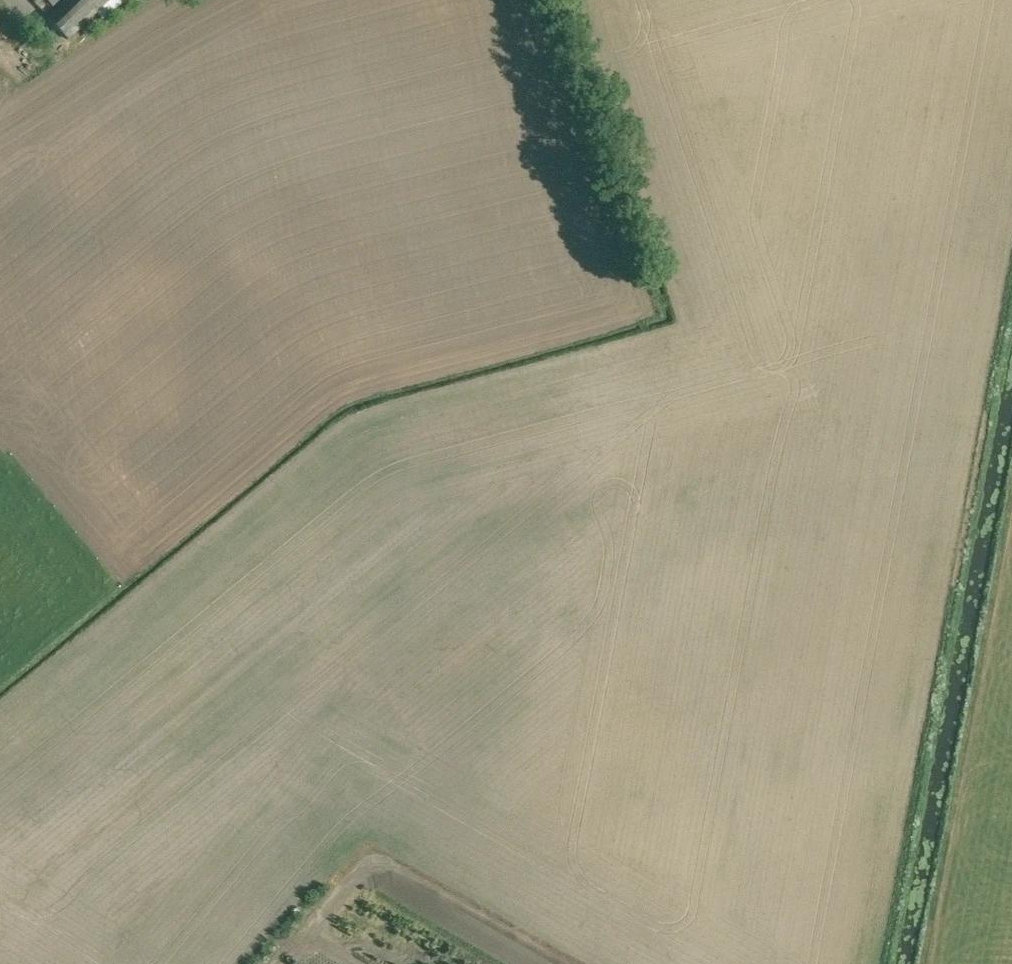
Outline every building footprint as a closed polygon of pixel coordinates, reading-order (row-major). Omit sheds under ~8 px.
[(47,18),(68,40),(108,0),(66,0),(47,18)]
